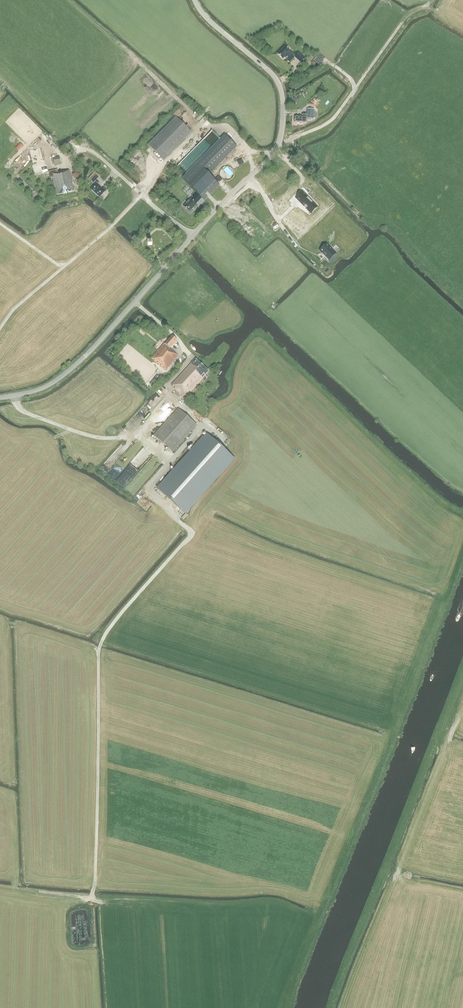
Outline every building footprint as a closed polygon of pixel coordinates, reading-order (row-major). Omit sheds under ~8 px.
[(294,57),(289,53),(290,52),(285,47),(277,54),(282,59),(285,57),(290,62),(294,57)] [(301,62),(305,58),(299,52),(295,56),(301,62)] [(319,65),(322,62),(317,57),(314,60),(319,65)] [(308,119),(313,119),(314,109),(308,109),(307,115),(302,115),(302,117),(295,117),(294,123),(306,124),(307,123),(308,119)] [(164,160),(191,132),(176,117),(148,145),(164,160)] [(30,143),(40,143),(40,133),(30,133),(30,143)] [(209,175),(236,146),(225,135),(184,177),(182,179),(195,192),(192,196),(193,197),(191,199),(183,207),(189,212),(196,205),(196,204),(199,201),(202,198),(204,200),(207,197),(205,195),(208,192),(210,194),(219,185),(209,175)] [(210,136),(194,152),(200,157),(215,141),(210,136)] [(41,148),(29,151),(34,173),(46,170),(41,148)] [(54,165),(61,163),(59,156),(53,157),(54,165)] [(182,179),(184,177),(169,162),(167,164),(182,179)] [(220,174),(220,175),(220,176),(221,177),(221,178),(222,179),(223,179),(224,180),(225,180),(226,181),(227,181),(228,181),(229,180),(230,180),(231,179),(232,179),(233,178),(233,177),(234,176),(234,175),(234,174),(234,172),(234,171),(233,170),(233,169),(232,168),(231,168),(230,167),(229,167),(228,166),(227,166),(226,166),(225,167),(224,167),(223,168),(222,168),(221,169),(221,170),(220,171),(220,172),(220,174)] [(58,172),(57,170),(49,172),(50,178),(53,178),(57,195),(74,191),(75,190),(75,188),(74,187),(69,170),(65,172),(65,171),(58,172)] [(95,172),(88,179),(93,183),(99,176),(95,172)] [(102,189),(96,183),(91,189),(100,197),(105,191),(107,190),(103,187),(102,189)] [(303,191),(296,198),(310,213),(314,209),(313,208),(316,205),(303,191)] [(320,250),(319,250),(329,260),(335,253),(336,254),(327,244),(320,250)] [(170,348),(177,340),(173,336),(165,344),(164,343),(151,359),(166,370),(178,356),(174,352),(170,348)] [(191,364),(172,385),(176,388),(175,389),(185,398),(203,379),(202,378),(209,371),(199,362),(196,360),(194,362),(192,364),(191,364)] [(153,381),(150,384),(153,386),(160,378),(159,377),(157,379),(155,378),(153,381)] [(172,452),(197,425),(178,408),(154,436),(172,452)] [(234,458),(207,434),(158,489),(184,512),(234,458)] [(227,445),(224,442),(225,441),(224,439),(221,442),(219,440),(217,442),(224,448),(227,445)] [(150,462),(157,470),(163,464),(155,456),(150,462)] [(121,458),(117,463),(109,457),(101,468),(116,479),(128,463),(121,458)]
